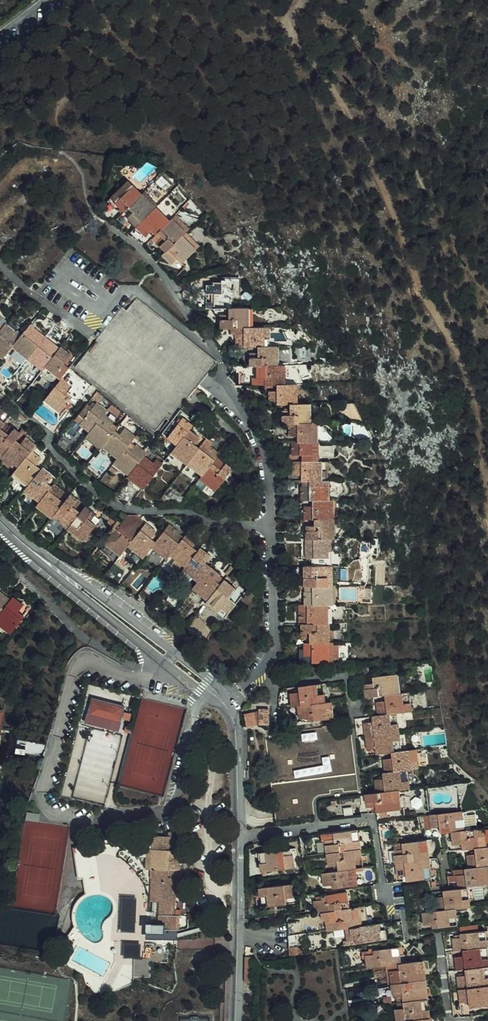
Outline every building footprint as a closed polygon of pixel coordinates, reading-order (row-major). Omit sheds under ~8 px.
[(98,205),(108,214),(112,210),(126,196),(116,186),(98,205)] [(122,230),(142,209),(127,195),(126,196),(112,210),(117,214),(111,220),(122,230)] [(144,235),(156,222),(142,209),(122,230),(131,239),(137,232),(142,237),(144,235)] [(153,253),(169,236),(172,233),(159,219),(156,222),(144,235),(148,238),(143,243),(153,253)] [(169,263),(183,250),(169,236),(153,253),(150,255),(160,264),(165,259),(169,263)] [(194,298),(194,310),(218,308),(221,308),(219,291),(212,291),(212,297),(194,298)] [(179,399),(178,398),(207,358),(189,345),(119,295),(66,368),(154,433),(179,399)] [(210,315),(210,326),(236,325),(236,307),(221,308),(218,308),(218,315),(210,315)] [(256,343),(256,324),(236,325),(236,330),(229,330),(229,343),(251,343),(256,343)] [(5,348),(1,352),(17,364),(34,341),(24,333),(19,339),(14,336),(5,348)] [(34,372),(44,359),(39,355),(44,349),(34,341),(17,364),(32,375),(34,372)] [(251,363),(271,362),(270,343),(256,343),(251,343),(251,350),(243,350),(244,363),(251,363)] [(50,350),(44,359),(34,372),(49,383),(65,361),(50,350)] [(258,375),(258,381),(270,381),(278,381),(277,362),(271,362),(251,363),(251,375),(258,375)] [(271,388),(263,388),(263,400),(284,399),(290,399),(289,380),(278,381),(270,381),(271,388)] [(57,396),(62,390),(52,381),(40,397),(55,409),(62,400),(57,396)] [(283,419),(302,418),(301,398),(290,399),(284,399),(284,406),(274,406),(275,419),(283,419)] [(87,404),(72,424),(81,432),(95,414),(97,411),(87,404)] [(95,446),(106,432),(100,428),(105,422),(95,414),(81,432),(78,436),(94,448),(95,446)] [(176,415),(162,434),(171,442),(182,426),(186,422),(176,415)] [(289,437),(309,436),(308,418),(302,418),(283,419),(283,431),(289,431),(289,437)] [(166,449),(181,461),(192,444),(187,440),(192,434),(182,426),(171,442),(166,449)] [(5,442),(10,435),(1,428),(0,429),(0,449),(5,442)] [(95,446),(111,458),(119,448),(128,436),(117,428),(112,434),(107,430),(106,432),(95,446)] [(292,457),(310,457),(309,436),(289,437),(284,437),(284,450),(292,450),(292,457)] [(5,442),(0,449),(0,463),(9,470),(21,453),(26,447),(16,439),(11,446),(5,442)] [(181,461),(197,472),(206,460),(214,450),(203,441),(198,448),(192,444),(181,461)] [(107,464),(123,475),(138,454),(140,451),(129,443),(123,451),(119,448),(111,458),(107,464)] [(9,470),(5,475),(20,487),(32,471),(27,467),(32,461),(21,453),(9,470)] [(147,462),(138,454),(123,475),(121,477),(131,483),(147,462)] [(211,463),(206,460),(197,472),(194,476),(209,488),(226,465),(216,457),(211,463)] [(302,476),(314,476),(313,457),(310,457),(292,457),(286,457),(286,470),(294,470),(294,476),(302,476)] [(144,478),(150,471),(146,468),(141,474),(144,478)] [(43,478),(33,470),(32,471),(20,487),(17,491),(31,504),(44,487),(39,484),(43,478)] [(321,476),(314,476),(302,476),(303,482),(294,482),(295,496),(305,495),(321,495),(321,476)] [(45,518),(55,504),(52,501),(57,494),(45,485),(44,487),(31,504),(28,508),(44,520),(45,518)] [(305,515),(325,514),(324,495),(321,495),(305,495),(305,502),(296,503),(297,515),(305,515)] [(55,504),(45,518),(60,531),(73,515),(69,512),(73,505),(63,497),(61,496),(55,504)] [(77,508),(73,515),(60,531),(76,543),(88,527),(83,523),(88,516),(77,508)] [(305,522),(297,522),(297,534),(323,534),(326,534),(325,514),(305,515),(305,522)] [(149,542),(151,540),(146,536),(151,530),(140,522),(130,534),(121,546),(137,557),(149,542)] [(165,554),(168,550),(172,544),(169,541),(174,534),(163,525),(151,540),(149,542),(165,554)] [(121,546),(130,534),(121,528),(105,548),(114,555),(121,546)] [(168,550),(182,562),(191,550),(187,547),(192,541),(181,532),(172,544),(168,550)] [(323,534),(297,534),(298,546),(322,546),(323,534)] [(180,565),(195,577),(205,565),(200,561),(204,555),(194,547),(191,550),(182,562),(180,565)] [(303,581),(322,581),(322,560),(303,561),(303,568),(295,568),(295,581),(303,581)] [(190,584),(206,597),(216,585),(210,581),(215,573),(205,565),(195,577),(190,584)] [(220,579),(216,585),(206,597),(204,600),(224,616),(239,595),(220,579)] [(295,601),(297,601),(317,600),(322,600),(322,581),(303,581),(303,587),(295,587),(295,601)] [(293,620),(317,619),(317,600),(297,601),(297,607),(291,607),(291,619),(293,620)] [(7,601),(4,605),(0,610),(0,633),(4,636),(17,620),(13,616),(17,610),(7,601)] [(320,639),(320,619),(317,619),(293,620),(293,632),(301,632),(301,639),(320,639)] [(291,647),(292,657),(320,658),(320,639),(301,639),(296,639),(296,647),(291,647)] [(320,639),(320,658),(323,658),(323,655),(329,655),(328,639),(320,639)] [(376,692),(391,690),(389,672),(365,675),(366,681),(358,682),(360,694),(376,692)] [(291,702),(316,700),(314,680),(290,683),(290,689),(283,690),(285,703),(291,702)] [(377,699),(370,700),(372,712),(389,710),(403,708),(401,689),(391,690),(376,692),(377,699)] [(316,700),(291,702),(292,715),(300,714),(300,718),(324,715),(323,699),(316,700)] [(127,711),(97,703),(92,718),(122,727),(127,711)] [(253,706),(244,713),(239,717),(241,723),(250,720),(260,720),(260,709),(262,709),(261,708),(260,708),(260,705),(253,706)] [(359,733),(391,729),(389,710),(372,712),(364,713),(365,720),(358,721),(359,733)] [(122,727),(92,718),(90,727),(120,736),(122,727)] [(345,720),(262,730),(274,828),(357,818),(345,720)] [(384,749),(393,748),(391,729),(359,733),(361,746),(368,745),(369,750),(384,749)] [(28,745),(14,743),(12,755),(26,757),(28,745)] [(45,748),(28,745),(26,757),(43,761),(45,748)] [(385,756),(378,757),(379,769),(397,767),(410,765),(407,746),(393,748),(384,749),(385,756)] [(375,777),(367,778),(369,790),(388,788),(400,786),(397,767),(379,769),(374,769),(375,777)] [(388,788),(369,790),(358,791),(359,803),(369,802),(370,809),(390,806),(388,788)] [(445,828),(457,827),(454,808),(422,812),(424,824),(432,824),(432,830),(445,828)] [(20,822),(33,824),(34,817),(22,814),(20,822)] [(468,845),(479,843),(477,824),(457,827),(445,828),(447,841),(454,841),(454,846),(468,845)] [(327,837),(320,838),(321,851),(353,847),(351,828),(327,831),(327,837)] [(161,932),(173,933),(174,918),(167,917),(169,896),(172,896),(174,864),(174,851),(168,851),(169,837),(145,836),(145,850),(144,850),(143,869),(145,869),(143,901),(151,902),(151,906),(153,906),(153,910),(152,926),(150,926),(149,936),(160,936),(161,932)] [(390,860),(422,856),(419,837),(395,841),(396,846),(388,848),(390,860)] [(461,851),(463,865),(482,863),(487,862),(487,842),(479,843),(468,845),(468,850),(461,851)] [(278,847),(254,850),(256,869),(288,865),(286,852),(279,853),(278,847)] [(330,863),(331,869),(347,866),(355,865),(353,847),(321,851),(323,864),(330,863)] [(78,886),(90,885),(88,853),(75,854),(78,886)] [(422,856),(390,860),(392,873),(399,872),(400,878),(424,875),(422,856)] [(458,872),(451,872),(453,886),(460,885),(485,882),(482,863),(463,865),(458,866),(458,872)] [(326,885),(349,882),(347,866),(331,869),(316,870),(317,881),(326,880),(326,885)] [(286,882),(255,886),(257,904),(281,900),(281,895),(288,894),(286,882)] [(437,893),(430,894),(431,908),(448,906),(463,903),(460,885),(453,886),(436,888),(437,893)] [(318,908),(342,905),(340,889),(316,892),(316,895),(308,896),(310,909),(318,908)] [(143,901),(143,910),(153,910),(153,906),(151,906),(151,902),(143,901)] [(355,923),(352,903),(342,905),(318,908),(319,914),(321,914),(323,927),(340,925),(355,923)] [(448,906),(431,908),(417,910),(418,922),(426,921),(426,924),(450,921),(448,906)] [(306,909),(291,911),(292,918),(280,919),(282,932),(308,929),(306,909)] [(373,927),(372,921),(360,922),(355,923),(340,925),(341,937),(349,936),(349,939),(378,935),(378,926),(373,927)] [(456,946),(480,943),(477,928),(469,929),(468,922),(453,924),(454,934),(446,936),(447,947),(456,946)] [(295,941),(283,942),(284,951),(297,950),(295,941)] [(54,962),(59,964),(60,963),(69,945),(64,943),(59,952),(54,962)] [(394,959),(392,943),(368,946),(368,950),(362,951),(360,951),(362,963),(382,960),(392,959),(394,959)] [(458,966),(483,962),(480,943),(456,946),(457,954),(449,955),(450,967),(458,966)] [(254,951),(246,951),(245,977),(253,977),(254,951)] [(393,965),(385,966),(387,979),(419,975),(416,956),(394,959),(392,959),(393,965)] [(453,986),(485,981),(483,962),(458,966),(460,972),(451,973),(453,986)] [(419,975),(387,979),(389,992),(396,991),(397,997),(421,994),(419,975)] [(487,1000),(487,998),(485,981),(453,986),(455,999),(463,998),(464,1003),(487,1000)] [(392,1017),(424,1013),(421,994),(397,997),(398,1004),(390,1005),(392,1017)] [(424,1013),(392,1017),(392,1020),(425,1020),(424,1013)]
